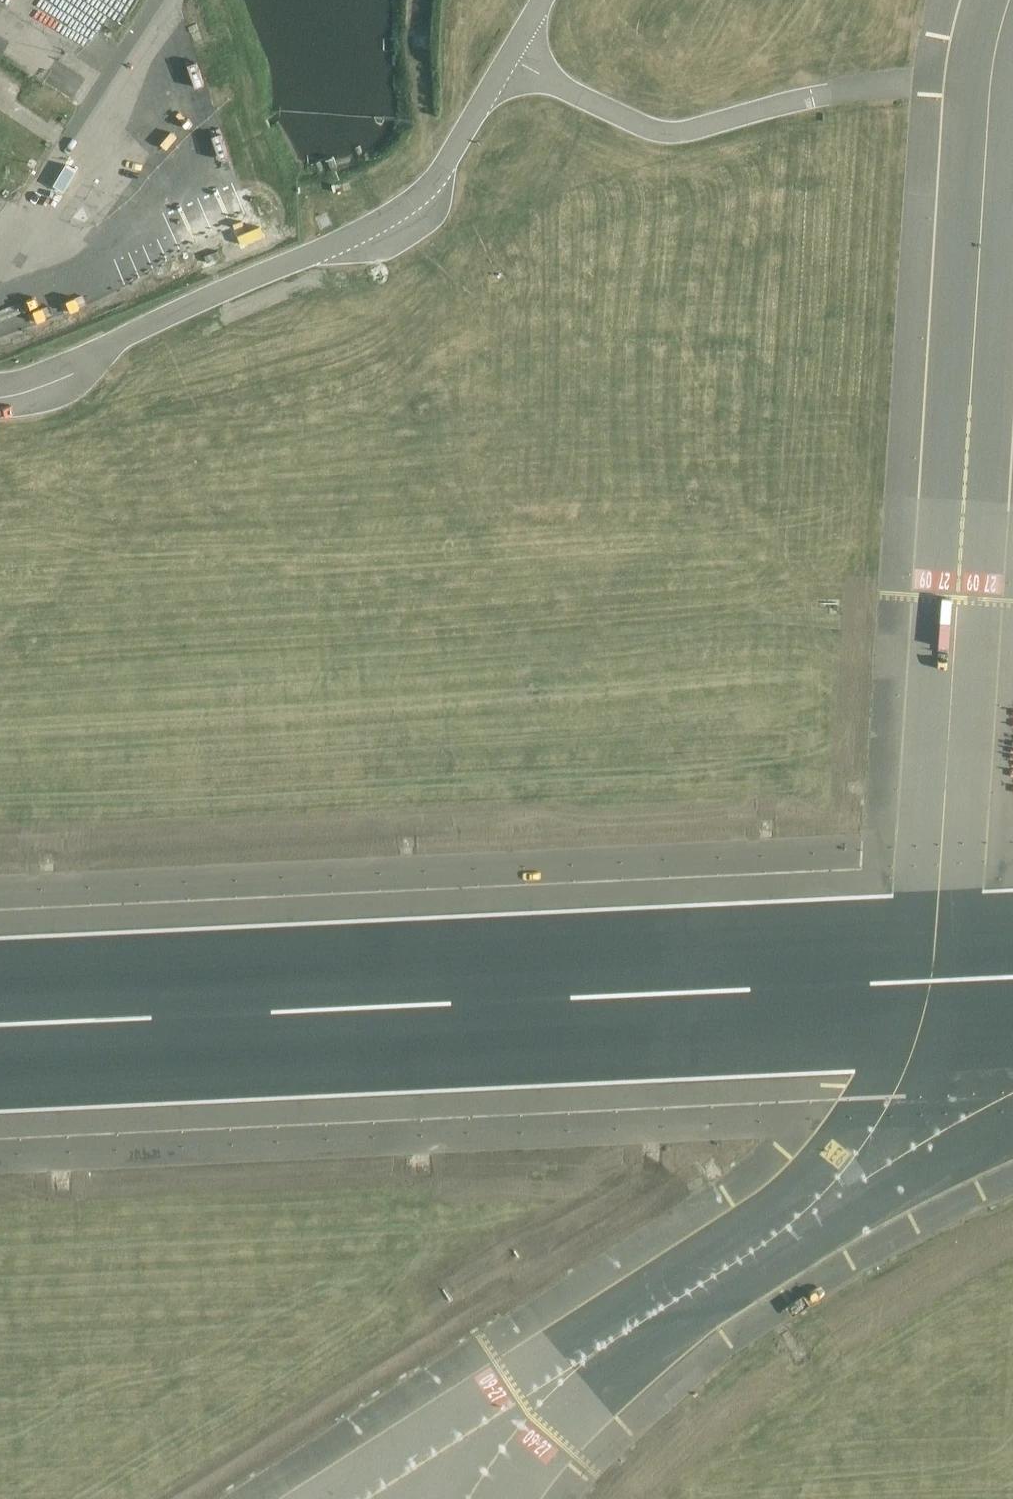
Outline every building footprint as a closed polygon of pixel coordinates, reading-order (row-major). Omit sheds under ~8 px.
[(66,0),(0,0),(0,11),(82,63),(106,26),(66,0)]
